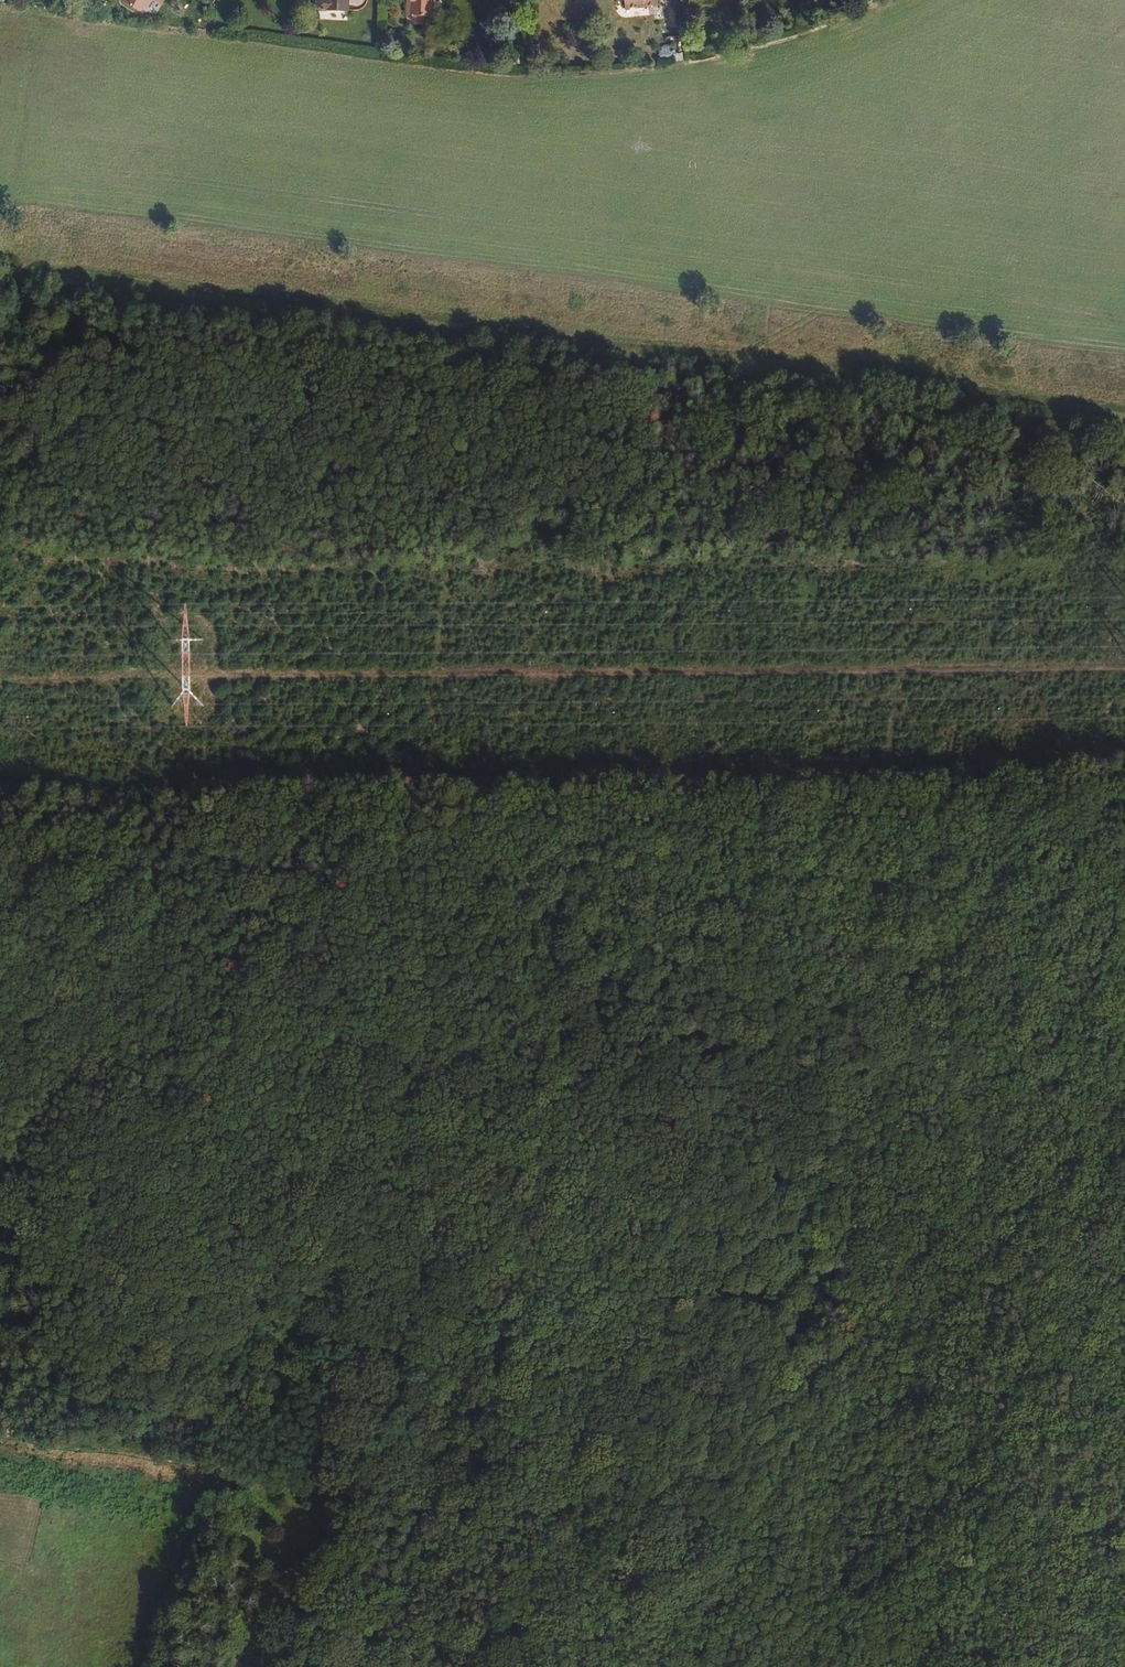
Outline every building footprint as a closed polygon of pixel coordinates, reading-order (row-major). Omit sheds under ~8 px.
[(123,1),(143,13),(150,10),(156,1),(165,6),(169,0),(124,0),(123,1)] [(349,0),(313,0),(313,10),(349,11),(349,0)] [(662,0),(629,0),(629,8),(662,5),(662,0)] [(425,14),(425,6),(409,5),(409,13),(425,14)] [(526,35),(526,50),(537,50),(537,35),(526,35)] [(518,44),(509,44),(509,54),(518,54),(518,44)]
